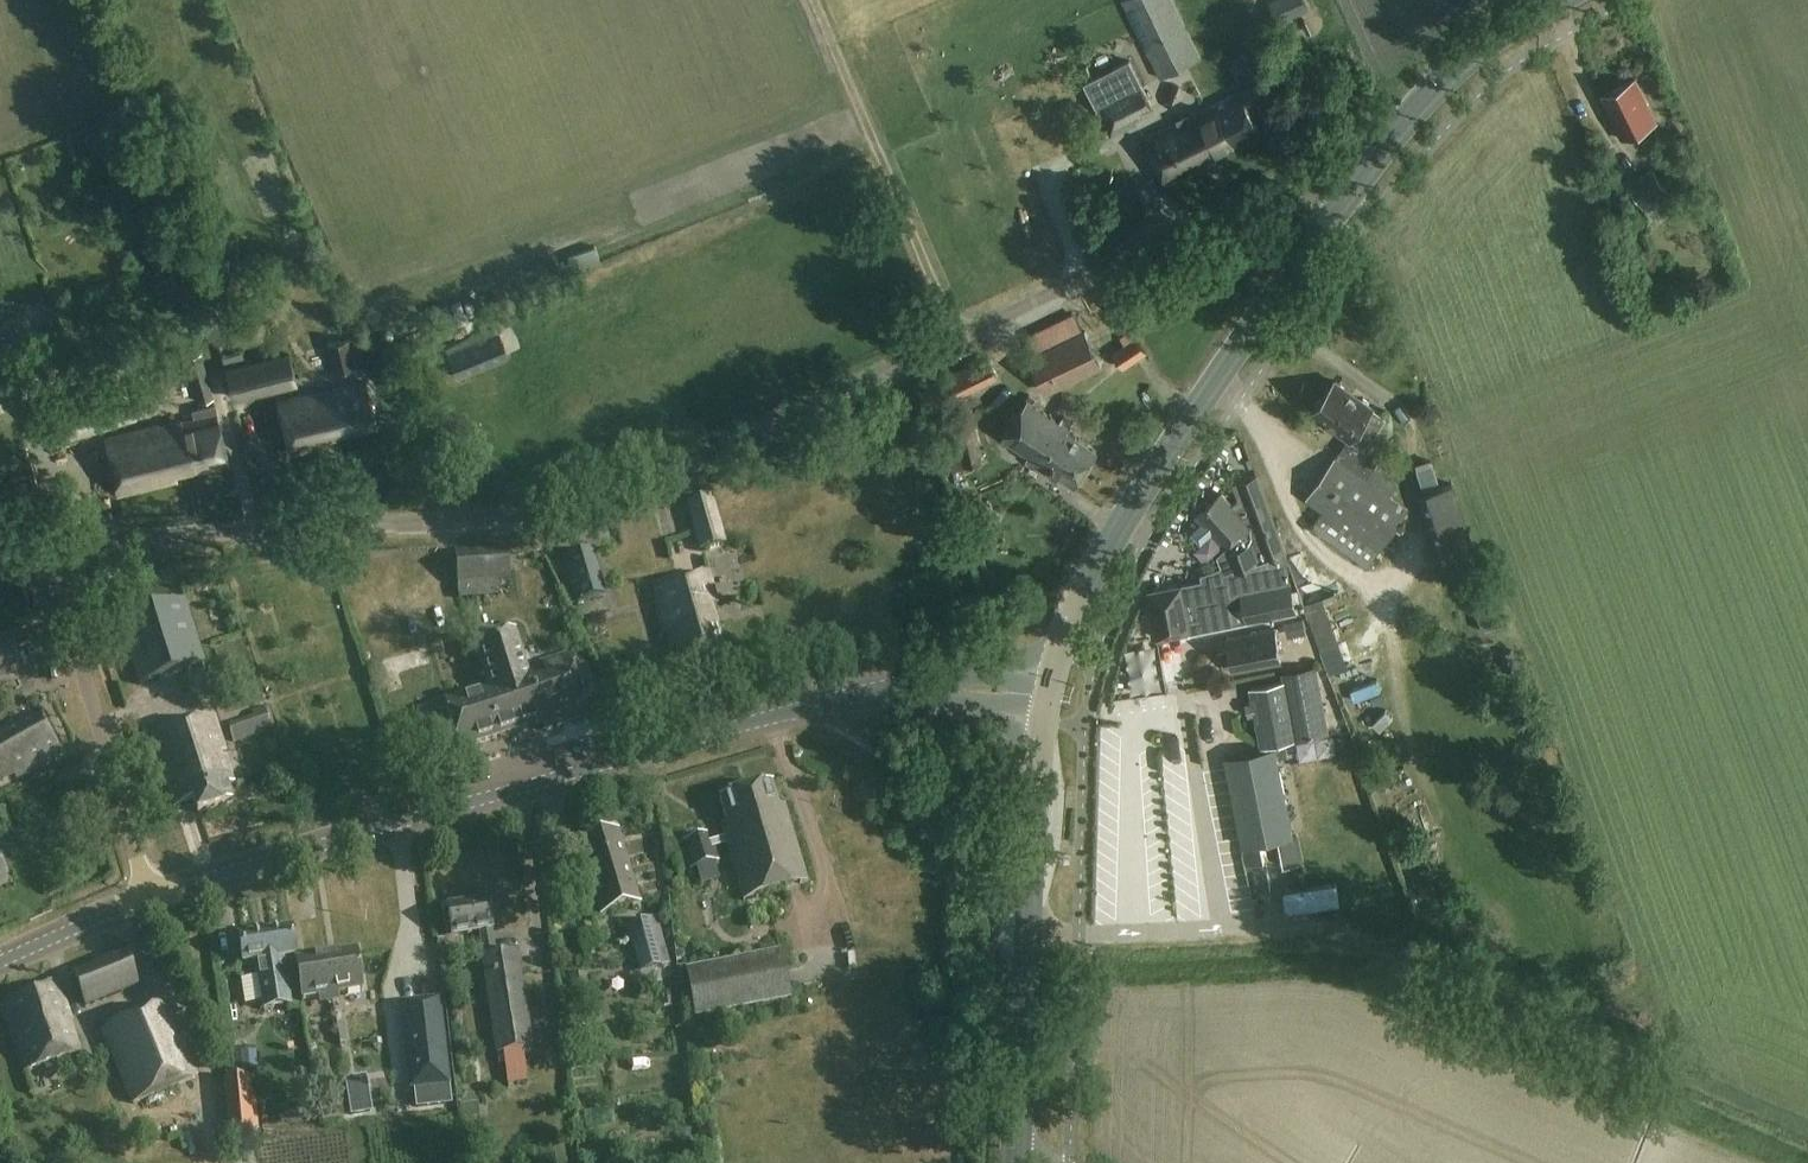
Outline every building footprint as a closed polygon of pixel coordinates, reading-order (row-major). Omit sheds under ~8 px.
[(1173,0),(1124,0),(1122,1),(1161,79),(1202,58),(1173,0)] [(1657,123),(1636,80),(1602,96),(1617,127),(1616,127),(1622,140),(1657,123)] [(1155,111),(1145,86),(1098,105),(1111,136),(1139,125),(1136,119),(1155,111)] [(1260,132),(1241,92),(1145,140),(1166,185),(1201,168),(1198,162),(1260,132)] [(1669,191),(1653,168),(1629,184),(1645,208),(1669,191)] [(348,339),(344,326),(325,331),(329,344),(325,345),(332,373),(360,365),(353,338),(348,339)] [(1150,354),(1134,329),(1121,337),(1137,362),(1150,354)] [(510,358),(499,332),(447,354),(458,380),(510,358)] [(1102,367),(1086,332),(1030,358),(1047,393),(1102,367)] [(299,385),(291,352),(225,367),(233,400),(299,385)] [(213,399),(200,354),(185,358),(198,403),(213,399)] [(974,393),(972,389),(998,376),(989,357),(950,377),(953,382),(944,387),(950,400),(959,395),(962,399),(974,393)] [(378,426),(368,382),(312,396),(311,394),(278,402),(290,454),(323,446),(322,439),(378,426)] [(1313,413),(1350,439),(1336,458),(1307,499),(1325,512),(1312,530),(1367,568),(1379,550),(1408,509),(1366,479),(1380,460),(1368,452),(1390,421),(1372,409),(1373,408),(1336,382),(1313,413)] [(137,420),(127,384),(43,408),(54,443),(137,420)] [(1077,433),(1028,400),(1003,437),(1029,455),(1027,458),(1050,473),(1052,471),(1074,485),(1097,450),(1076,436),(1077,433)] [(228,461),(215,405),(192,410),(194,419),(159,427),(159,425),(105,438),(118,495),(177,481),(175,473),(228,461)] [(1485,582),(1454,483),(1426,492),(1458,591),(1485,582)] [(1217,499),(1201,513),(1197,517),(1204,525),(1212,535),(1225,549),(1217,556),(1222,567),(1212,571),(1201,574),(1203,583),(1182,587),(1182,585),(1149,592),(1158,639),(1191,632),(1189,620),(1200,618),(1197,603),(1219,599),(1216,583),(1224,580),(1260,568),(1262,573),(1289,563),(1263,491),(1258,493),(1255,484),(1235,492),(1239,500),(1232,505),(1222,494),(1217,499)] [(725,544),(712,497),(687,504),(700,551),(725,544)] [(1166,541),(1158,554),(1188,572),(1196,559),(1166,541)] [(512,594),(508,549),(456,553),(460,598),(512,594)] [(607,595),(592,549),(564,558),(579,604),(607,595)] [(716,605),(707,574),(654,589),(672,652),(679,650),(682,662),(722,651),(710,607),(716,605)] [(1304,584),(1312,595),(1326,585),(1319,574),(1304,584)] [(1340,645),(1324,598),(1303,605),(1320,652),(1340,645)] [(204,665),(184,600),(121,620),(141,685),(204,665)] [(1282,660),(1275,624),(1224,634),(1231,670),(1282,660)] [(527,666),(516,631),(475,644),(489,688),(444,702),(459,750),(542,723),(544,730),(589,716),(569,653),(527,666)] [(1330,734),(1318,667),(1283,674),(1284,683),(1251,689),(1262,747),(1330,734)] [(39,711),(6,726),(9,732),(0,736),(0,782),(15,774),(17,777),(60,756),(39,711)] [(225,752),(214,716),(152,736),(175,808),(194,802),(197,813),(234,802),(228,785),(229,785),(219,754),(225,752)] [(1293,836),(1276,749),(1225,760),(1243,846),(1293,836)] [(779,806),(772,783),(720,798),(729,827),(723,829),(744,900),(808,881),(784,804),(779,806)] [(639,904),(618,833),(580,845),(601,915),(639,904)] [(644,882),(669,875),(656,833),(632,840),(644,882)] [(716,860),(708,834),(681,842),(689,868),(716,860)] [(507,1072),(516,1071),(518,1083),(528,1082),(525,1061),(523,1050),(533,1048),(518,950),(496,953),(492,930),(494,930),(489,900),(447,906),(451,936),(480,932),(484,955),(482,955),(497,1054),(504,1053),(505,1061),(507,1072)] [(668,964),(655,918),(626,926),(640,973),(668,964)] [(295,957),(291,930),(239,938),(244,965),(257,963),(264,1009),(290,1005),(282,959),(295,957)] [(792,1000),(782,951),(686,970),(696,1019),(792,1000)] [(140,987),(127,952),(72,973),(85,1008),(140,987)] [(326,957),(332,1001),(338,1000),(337,994),(362,990),(356,952),(326,957)] [(327,1002),(332,1001),(326,957),(296,961),(302,1000),(326,996),(327,1002)] [(82,1051),(58,980),(4,1002),(26,1070),(82,1051)] [(439,998),(401,1002),(412,1087),(449,1082),(439,998)] [(192,1079),(161,1006),(101,1031),(132,1105),(192,1079)] [(245,1052),(246,1070),(260,1070),(259,1051),(245,1052)] [(260,1134),(257,1078),(225,1079),(228,1135),(260,1134)] [(344,1086),(324,1087),(325,1120),(346,1119),(344,1086)] [(501,1129),(523,1123),(521,1113),(499,1118),(501,1129)]
